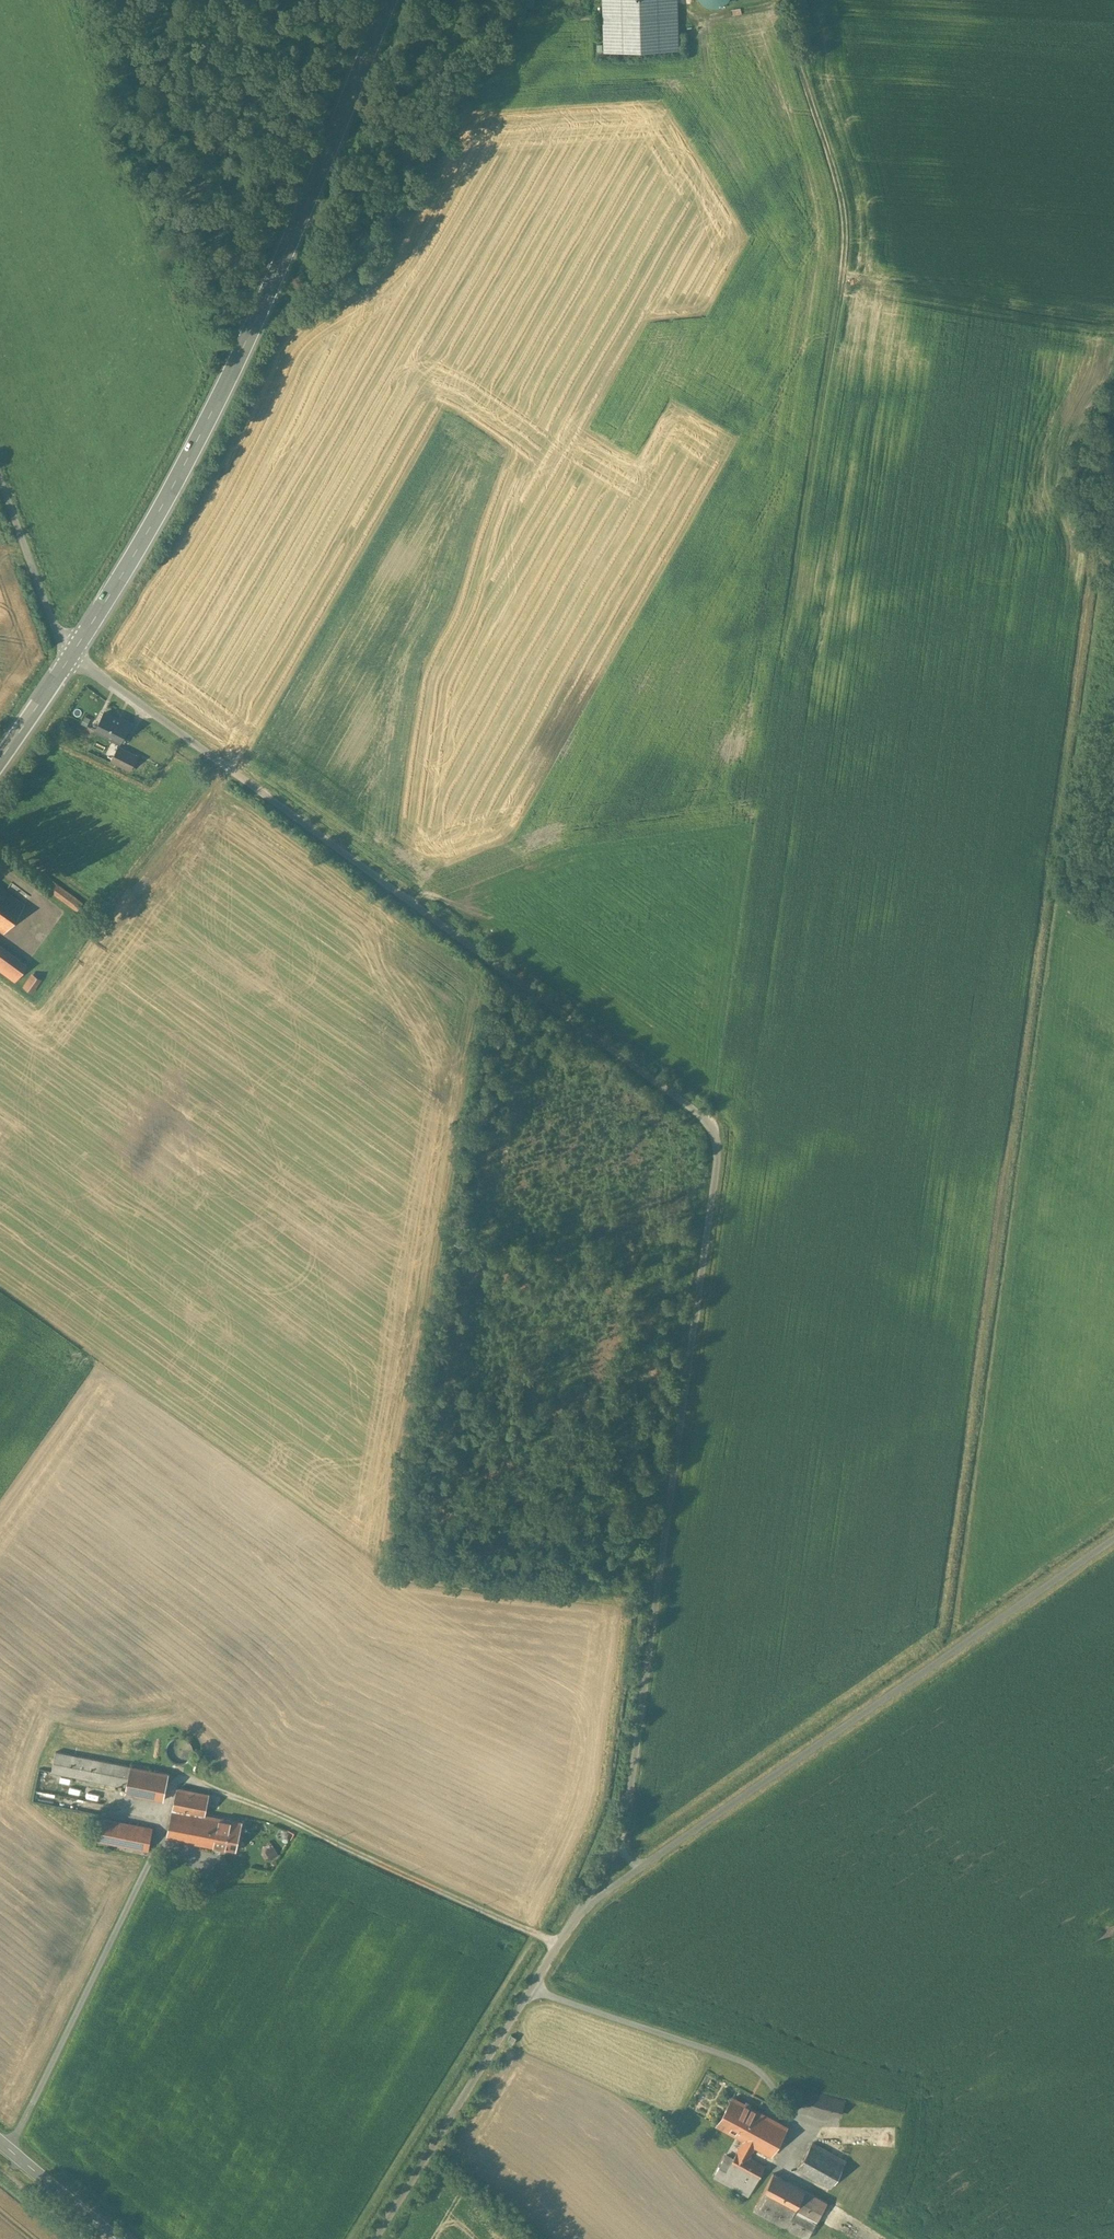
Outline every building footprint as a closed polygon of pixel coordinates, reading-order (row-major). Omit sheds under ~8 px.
[(606,52),(678,50),(676,0),(604,0),(606,52)] [(129,723),(105,711),(96,729),(120,741),(129,723)] [(137,756),(118,746),(111,759),(131,769),(137,756)] [(82,902),(45,875),(40,882),(77,909),(82,902)] [(5,891),(0,897),(0,929),(4,932),(24,905),(5,891)] [(0,945),(0,970),(15,980),(26,964),(0,945)] [(37,992),(45,977),(34,971),(26,986),(37,992)] [(187,1739),(183,1738),(179,1737),(175,1738),(171,1740),(169,1743),(167,1747),(167,1751),(168,1756),(170,1759),(173,1762),(177,1763),(182,1763),(186,1762),(189,1759),(192,1755),(193,1751),(193,1747),(191,1743),(187,1739)] [(131,1766),(56,1751),(52,1771),(127,1785),(131,1766)] [(169,1773),(131,1766),(127,1785),(126,1792),(163,1799),(169,1773)] [(209,1794),(177,1787),(167,1837),(200,1843),(205,1815),(209,1794)] [(242,1822),(205,1815),(200,1843),(236,1850),(242,1822)] [(153,1828),(101,1818),(97,1839),(149,1849),(153,1828)] [(265,1845),(273,1858),(282,1852),(274,1840),(265,1845)] [(513,2044),(517,2037),(511,2034),(507,2040),(513,2044)] [(800,2088),(796,2102),(842,2115),(846,2101),(800,2088)] [(759,2112),(733,2097),(718,2125),(744,2140),(759,2112)] [(787,2127),(759,2112),(744,2140),(732,2161),(730,2164),(758,2179),(765,2166),(750,2158),(756,2146),(771,2154),(787,2127)] [(846,2161),(812,2143),(798,2169),(831,2187),(846,2161)] [(749,2195),(758,2179),(730,2164),(732,2161),(725,2157),(714,2177),(749,2195)] [(828,2203),(774,2174),(754,2210),(808,2238),(828,2203)]
